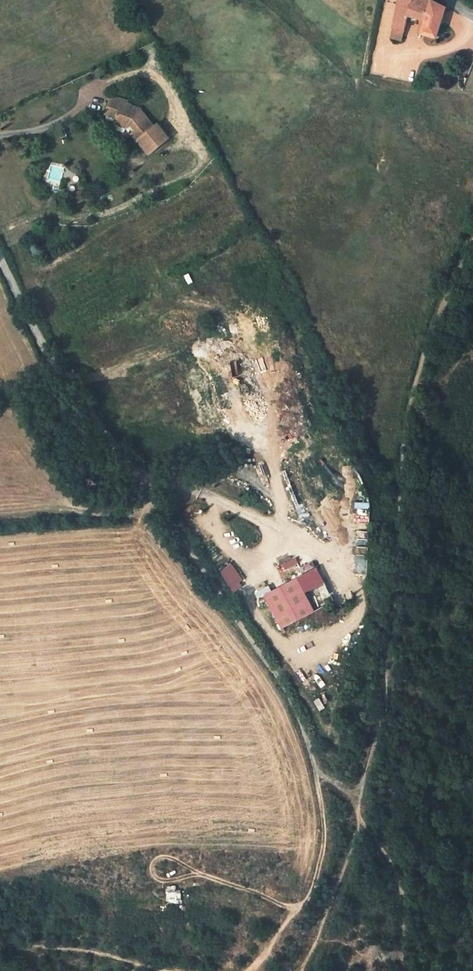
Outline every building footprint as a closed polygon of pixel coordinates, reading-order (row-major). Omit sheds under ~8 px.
[(447,2),(443,0),(397,0),(390,31),(402,34),(405,22),(436,33),(447,2)] [(139,134),(150,148),(168,133),(157,119),(154,121),(142,107),(139,109),(138,107),(124,102),(125,99),(111,94),(105,109),(116,113),(116,115),(131,121),(130,119),(133,117),(138,124),(135,127),(140,132),(139,134)] [(139,109),(142,107),(140,104),(125,99),(124,102),(138,107),(139,109)] [(130,119),(131,121),(135,127),(138,124),(133,117),(130,119)] [(220,571),(230,588),(243,580),(233,563),(220,571)] [(298,577),(306,591),(315,586),(307,572),(298,577)] [(260,595),(279,629),(312,610),(294,577),(260,595)]
